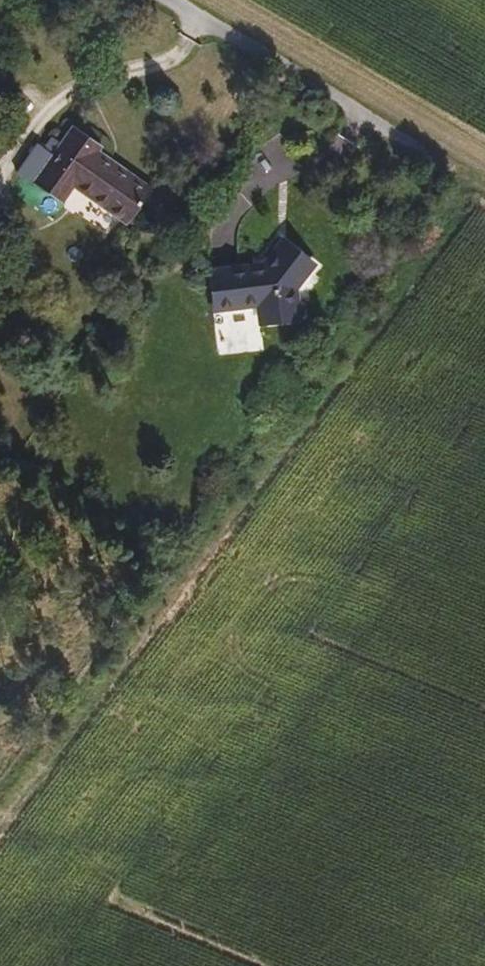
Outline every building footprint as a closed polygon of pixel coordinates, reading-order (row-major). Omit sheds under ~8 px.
[(154,186),(75,131),(39,179),(66,198),(77,183),(129,219),(154,186)] [(320,265),(290,240),(268,268),(219,272),(223,311),(264,307),(265,325),(303,321),(302,291),(320,265)]
